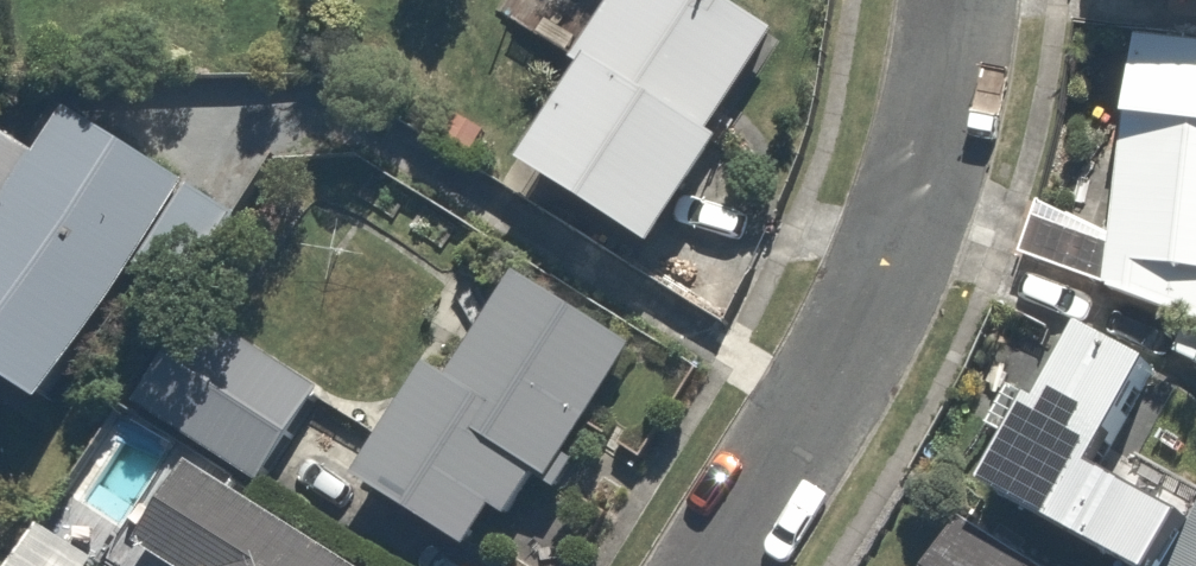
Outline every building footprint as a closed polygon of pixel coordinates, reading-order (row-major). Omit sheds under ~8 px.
[(715,0),(591,0),(590,2),(586,0),(519,0),(506,21),(609,82),(546,188),(672,263),(743,144),(724,132),(780,38),(715,0)] [(1178,14),(1195,13),(1195,0),(1178,0),(1178,14)] [(1119,302),(1188,330),(1184,366),(1195,372),(1195,47),(1142,42),(1125,242),(1042,210),(1021,263),(1119,302)] [(65,422),(149,277),(184,297),(233,213),(70,118),(43,164),(5,143),(0,151),(0,385),(65,422)] [(456,394),(433,379),(363,491),(477,562),(505,517),(521,527),(548,484),(566,495),(649,362),(525,284),(456,394)] [(193,315),(131,398),(259,494),(321,411),(193,315)] [(1126,468),(1175,376),(1094,333),(1002,505),(1117,565),(1195,565),(1195,505),(1126,468)] [(198,477),(149,558),(162,565),(346,565),(198,477)] [(953,565),(1037,565),(974,529),(953,565)]
